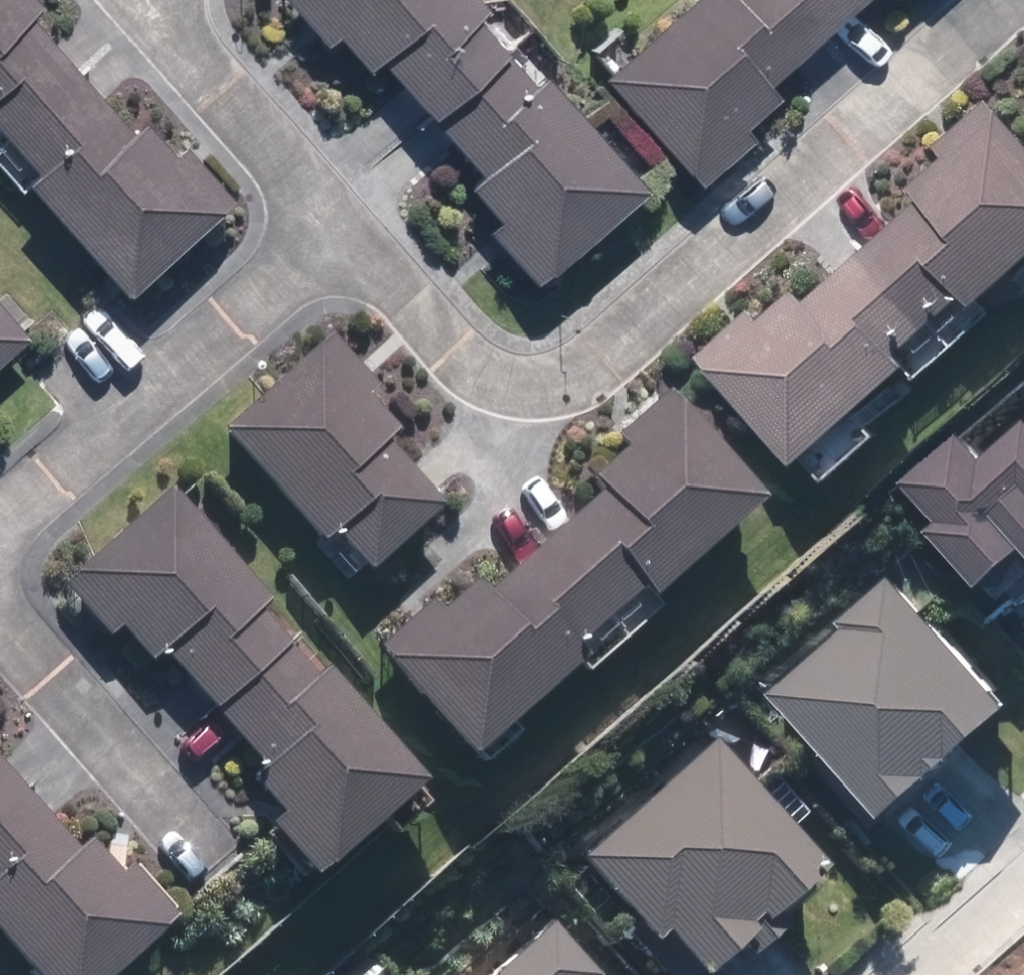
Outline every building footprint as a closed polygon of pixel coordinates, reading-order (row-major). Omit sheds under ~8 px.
[(236,197),(183,139),(172,149),(141,115),(130,125),(27,12),(40,1),(39,0),(0,0),(0,149),(132,293),(236,197)] [(646,186),(545,70),(536,78),(481,16),(490,8),(483,0),(290,0),(328,43),(338,34),(368,67),(382,55),(483,171),(471,181),(504,220),(493,229),(538,281),(646,186)] [(605,77),(701,182),(755,133),(747,123),(777,95),(767,83),(858,0),(688,0),(605,77)] [(959,147),(926,178),(935,187),(820,295),(803,277),(772,306),(766,300),(712,349),(831,477),(906,408),(895,397),(925,369),(931,375),(995,315),(987,306),(1023,271),(1023,117),(1002,93),(952,139),(959,147)] [(31,340),(0,304),(0,367),(31,340)] [(408,417),(327,331),(220,431),(357,578),(441,499),(385,439),(408,417)] [(616,433),(626,444),(593,475),(601,483),(484,593),(472,580),(451,600),(441,589),(376,651),(478,759),(583,659),(592,668),(668,596),(659,587),(760,492),(663,389),(616,433)] [(1000,449),(979,426),(923,475),(955,511),(943,521),(1008,596),(1023,583),(1023,428),(1000,449)] [(268,819),(319,876),(428,778),(325,663),(313,673),(255,609),(266,599),(164,486),(56,583),(104,636),(117,625),(149,660),(160,650),(261,763),(249,775),(279,808),(268,819)] [(909,564),(850,617),(854,622),(783,686),(896,811),(1023,696),(1023,692),(909,564)] [(826,867),(713,738),(582,853),(653,935),(668,922),(707,967),(748,931),(760,944),(788,919),(779,909),(826,867)] [(181,916),(129,859),(117,871),(84,834),(72,845),(0,765),(0,929),(41,974),(115,974),(181,916)] [(555,919),(490,974),(603,974),(555,919)]
